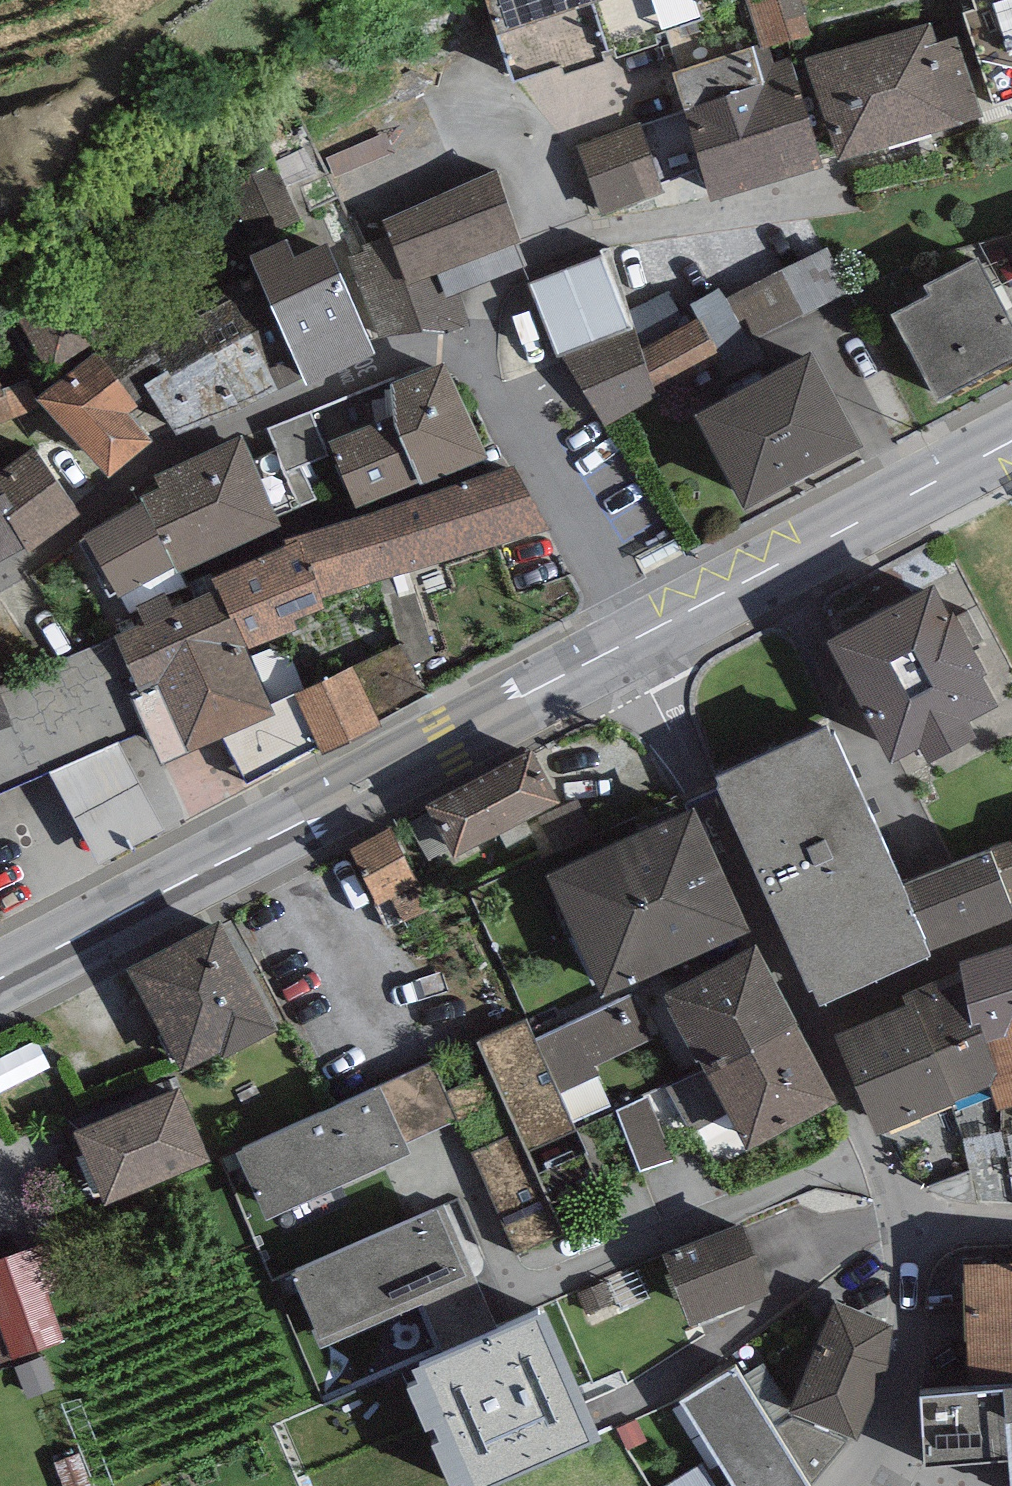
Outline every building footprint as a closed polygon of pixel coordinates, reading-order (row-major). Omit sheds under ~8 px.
[(512,81),(562,66),(564,72),(658,44),(655,33),(703,19),(697,0),(487,0),(512,81)] [(770,48),(811,34),(799,0),(746,0),(760,45),(761,48),(769,45),(770,48)] [(976,8),(963,13),(994,104),(1011,98),(1011,0),(973,0),(976,8)] [(931,23),(805,61),(836,161),(981,118),(956,36),(937,42),(931,23)] [(760,45),(672,72),(711,201),(824,166),(791,58),(775,63),(770,48),(769,45),(761,48),(760,45)] [(644,130),(574,152),(595,217),(664,196),(644,130)] [(495,169),(384,221),(389,234),(406,280),(437,269),(519,240),(495,169)] [(437,269),(406,280),(389,234),(362,243),(364,250),(350,256),(383,350),(456,324),(437,269)] [(287,238),(250,254),(256,272),(305,377),(306,384),(376,354),(328,242),(295,256),(287,238)] [(827,247),(726,298),(750,342),(850,291),(827,247)] [(602,254),(528,283),(557,354),(631,325),(602,254)] [(891,315),(936,400),(1011,360),(1011,323),(977,257),(924,285),(930,295),(891,315)] [(231,298),(196,314),(239,406),(240,408),(305,377),(256,272),(225,286),(231,298)] [(13,315),(49,373),(111,335),(76,277),(13,315)] [(691,303),(698,317),(720,358),(750,342),(726,298),(721,287),(691,303)] [(239,406),(196,314),(153,339),(158,349),(133,364),(178,436),(239,406)] [(698,317),(642,348),(657,396),(720,358),(698,317)] [(636,328),(564,358),(604,425),(657,396),(642,348),(636,328)] [(138,404),(95,352),(40,397),(108,477),(152,441),(128,412),(138,404)] [(812,352),(695,414),(745,508),(862,446),(812,352)] [(487,460),(445,358),(374,387),(386,418),(329,441),(359,512),(487,460)] [(37,408),(25,379),(1,389),(0,386),(0,423),(37,408)] [(310,412),(268,428),(285,470),(327,453),(310,412)] [(241,435),(155,474),(160,485),(141,494),(145,502),(174,565),(178,575),(283,527),(241,435)] [(0,469),(0,485),(12,504),(2,511),(25,545),(28,550),(80,515),(33,446),(0,469)] [(514,464),(303,534),(322,598),(378,581),(408,571),(551,527),(514,464)] [(25,545),(2,511),(12,504),(0,485),(0,559),(25,545)] [(174,565),(145,502),(85,534),(119,596),(174,565)] [(231,620),(234,618),(248,649),(300,628),(297,617),(326,607),(322,598),(303,534),(285,539),(287,545),(212,577),(218,589),(231,620)] [(408,571),(378,581),(403,644),(413,665),(435,655),(408,571)] [(934,584),(827,641),(892,761),(919,746),(927,761),(977,735),(969,720),(997,705),(982,676),(986,673),(954,612),(950,614),(934,584)] [(218,589),(114,634),(138,689),(130,692),(162,766),(276,716),(248,649),(234,618),(231,620),(218,589)] [(403,644),(352,665),(379,719),(427,694),(413,665),(403,644)] [(352,665),(294,694),(324,754),(382,726),(379,719),(352,665)] [(827,725),(716,775),(720,785),(716,787),(808,992),(814,989),(821,1004),(933,954),(931,950),(901,882),(835,733),(831,735),(827,725)] [(12,803),(57,896),(166,843),(121,750),(12,803)] [(531,750),(428,807),(456,857),(559,800),(531,750)] [(750,929),(694,807),(545,876),(602,997),(750,929)] [(388,827),(357,844),(369,874),(363,878),(377,906),(412,888),(408,879),(413,876),(388,827)] [(990,849),(1011,903),(1011,902),(1011,842),(990,849)] [(901,882),(931,950),(1011,919),(1011,906),(1011,903),(990,849),(901,882)] [(221,920),(129,967),(183,1071),(219,1053),(222,1057),(277,1029),(221,920)] [(952,976),(970,1028),(980,1025),(986,1043),(1011,1034),(1011,943),(949,965),(952,976)] [(665,992),(707,1070),(797,1024),(755,944),(665,992)] [(907,994),(911,1003),(915,1002),(956,1101),(990,1087),(997,1071),(986,1043),(980,1025),(970,1028),(952,976),(907,994)] [(533,1039),(558,1093),(600,1074),(597,1067),(654,1041),(632,994),(533,1039)] [(911,1003),(835,1035),(877,1134),(956,1101),(915,1002),(911,1003)] [(525,1020),(432,1063),(458,1119),(518,1252),(611,1210),(558,1093),(533,1039),(525,1020)] [(692,1130),(729,1112),(748,1148),(838,1101),(797,1024),(707,1070),(670,1088),(692,1130)] [(986,1043),(997,1071),(990,1087),(996,1111),(1011,1106),(1011,1034),(986,1043)] [(380,1086),(406,1143),(458,1119),(432,1063),(380,1086)] [(179,1086),(74,1130),(104,1203),(210,1159),(179,1086)] [(380,1086),(236,1152),(266,1219),(411,1153),(406,1143),(380,1086)] [(648,1099),(617,1111),(641,1170),(672,1160),(648,1099)] [(444,1206),(291,1271),(315,1328),(320,1339),(419,1295),(473,1273),(444,1206)] [(770,1290),(743,1226),(666,1259),(694,1323),(770,1290)] [(0,1256),(0,1364),(63,1342),(46,1294),(72,1285),(55,1237),(0,1256)] [(972,1390),(1011,1388),(1011,1261),(965,1263),(972,1390)] [(473,1273),(419,1295),(423,1303),(444,1351),(497,1328),(473,1273)] [(319,1348),(423,1303),(419,1295),(320,1339),(315,1328),(311,1330),(319,1348)] [(892,1325),(832,1302),(789,1412),(858,1442),(888,1364),(892,1325)] [(566,1316),(408,1375),(450,1485),(534,1485),(618,1455),(566,1316)] [(679,1401),(734,1485),(809,1485),(733,1371),(679,1401)] [(920,1394),(925,1466),(1010,1461),(1011,1485),(1011,1388),(972,1390),(920,1394)]
